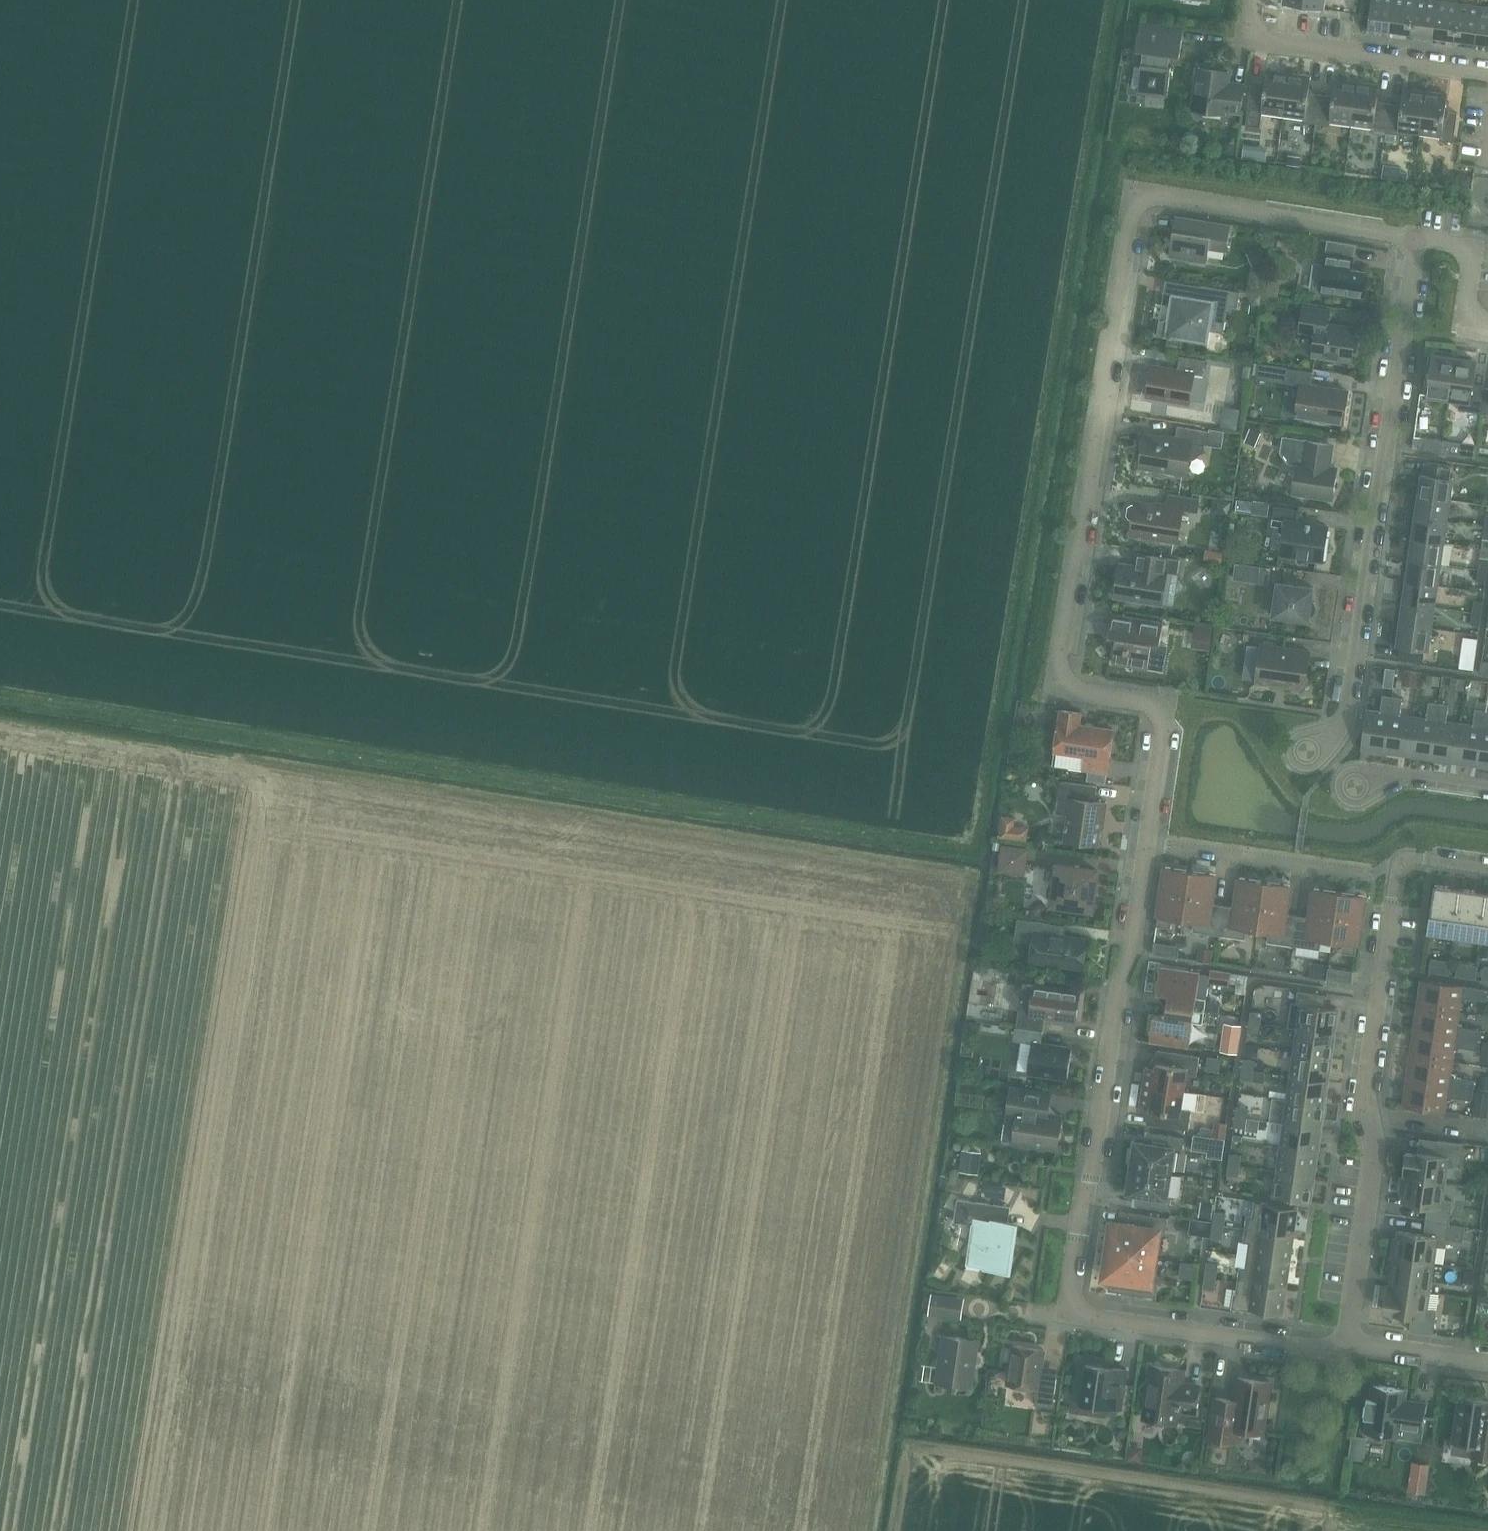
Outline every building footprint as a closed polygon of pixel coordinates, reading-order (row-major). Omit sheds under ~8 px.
[(1283,3),(1323,8),(1324,0),(1284,0),(1283,3)] [(1390,30),(1394,0),(1372,0),(1368,27),(1390,30)] [(1390,30),(1412,33),(1416,0),(1394,0),(1390,30)] [(1412,33),(1433,36),(1438,0),(1435,0),(1416,0),(1412,33)] [(1438,0),(1433,36),(1455,39),(1459,3),(1438,0)] [(1459,3),(1455,39),(1476,42),(1481,6),(1459,3)] [(1476,42),(1487,43),(1487,7),(1481,6),(1476,42)] [(1141,63),(1141,65),(1135,64),(1132,87),(1138,88),(1137,92),(1167,96),(1171,67),(1168,67),(1170,54),(1179,56),(1183,26),(1140,20),(1136,50),(1143,51),(1142,63),(1141,63)] [(1197,68),(1191,110),(1226,115),(1226,113),(1241,115),(1245,84),(1229,82),(1230,72),(1197,68)] [(1262,113),(1283,116),(1287,85),(1289,72),(1267,69),(1264,86),(1252,84),(1248,114),(1261,116),(1262,113)] [(1287,85),(1283,116),(1304,118),(1303,121),(1317,123),(1321,94),(1308,92),(1311,75),(1289,72),(1287,85)] [(1321,94),(1317,123),(1330,125),(1330,122),(1351,125),(1357,85),(1357,81),(1335,78),(1333,95),(1321,94)] [(1357,85),(1351,125),(1372,128),(1372,130),(1385,132),(1389,103),(1377,101),(1379,84),(1357,81),(1357,85)] [(1389,103),(1385,132),(1398,134),(1398,131),(1419,134),(1425,91),(1403,88),(1401,104),(1389,103)] [(1425,91),(1419,134),(1440,137),(1440,140),(1453,141),(1457,112),(1445,110),(1447,94),(1425,91)] [(1226,144),(1225,152),(1231,153),(1233,153),(1233,146),(1234,145),(1226,144)] [(1244,144),(1242,157),(1254,158),(1256,146),(1244,144)] [(1289,155),(1288,164),(1300,165),(1301,156),(1289,155)] [(1383,169),(1382,177),(1407,180),(1408,172),(1401,171),(1383,169)] [(1458,173),(1456,186),(1469,188),(1471,175),(1458,173)] [(1176,216),(1170,256),(1206,262),(1208,248),(1226,251),(1230,225),(1176,216)] [(1321,292),(1345,295),(1346,293),(1361,295),(1365,271),(1351,269),(1353,257),(1354,245),(1329,241),(1327,253),(1325,263),(1315,261),(1311,289),(1321,291),(1321,292)] [(1259,248),(1247,253),(1252,265),(1265,260),(1259,248)] [(1249,275),(1248,284),(1262,287),(1264,278),(1249,275)] [(1269,280),(1267,294),(1278,295),(1280,282),(1269,280)] [(1159,320),(1157,336),(1208,344),(1210,330),(1223,333),(1228,306),(1238,307),(1240,292),(1201,286),(1199,298),(1171,293),(1167,321),(1159,320)] [(1252,291),(1250,304),(1260,305),(1262,292),(1252,291)] [(1276,298),(1275,307),(1288,309),(1289,300),(1276,298)] [(1315,334),(1312,355),(1352,361),(1357,329),(1327,324),(1330,310),(1303,306),(1299,331),(1315,334)] [(1277,308),(1274,318),(1291,321),(1293,312),(1277,308)] [(1433,355),(1427,398),(1449,402),(1450,398),(1449,397),(1455,354),(1453,354),(1439,352),(1438,355),(1433,355)] [(1449,397),(1450,398),(1460,399),(1458,410),(1481,413),(1484,388),(1472,386),(1476,361),(1471,360),(1472,357),(1457,355),(1455,354),(1449,397)] [(1206,360),(1180,355),(1177,369),(1152,365),(1147,396),(1190,403),(1195,374),(1203,375),(1206,360)] [(1299,385),(1294,415),(1343,423),(1348,391),(1310,385),(1312,372),(1288,368),(1286,383),(1299,385)] [(1188,474),(1191,457),(1195,457),(1204,452),(1205,445),(1207,445),(1209,431),(1177,426),(1175,439),(1145,434),(1140,467),(1188,474)] [(1251,428),(1245,441),(1255,446),(1261,433),(1251,428)] [(1283,436),(1281,453),(1288,463),(1298,464),(1293,493),(1332,499),(1336,468),(1329,467),(1332,445),(1306,441),(1306,439),(1283,436)] [(1421,437),(1420,449),(1445,453),(1447,441),(1421,437)] [(1466,442),(1464,456),(1474,457),(1476,444),(1466,442)] [(1416,472),(1413,494),(1451,500),(1454,478),(1449,477),(1451,465),(1427,462),(1425,473),(1416,472)] [(1239,483),(1237,496),(1252,499),(1254,485),(1239,483)] [(1168,494),(1166,506),(1135,501),(1134,503),(1132,503),(1128,506),(1127,514),(1130,518),(1132,519),(1130,534),(1179,542),(1184,510),(1198,512),(1200,499),(1168,494)] [(1413,494),(1410,515),(1448,521),(1451,500),(1413,494)] [(1222,499),(1220,513),(1229,514),(1231,501),(1222,499)] [(1254,501),(1252,513),(1268,515),(1270,503),(1254,501)] [(1283,527),(1279,554),(1297,556),(1299,562),(1309,558),(1322,560),(1327,526),(1296,521),(1298,510),(1274,506),(1271,525),(1283,527)] [(1410,515),(1407,537),(1445,543),(1448,521),(1410,515)] [(1407,537),(1404,558),(1442,564),(1445,543),(1407,537)] [(1206,548),(1204,558),(1222,561),(1223,551),(1206,548)] [(1179,560),(1148,555),(1137,553),(1135,565),(1120,563),(1114,596),(1163,604),(1168,572),(1177,574),(1179,560)] [(1478,569),(1487,570),(1487,567),(1487,558),(1480,557),(1478,569)] [(1404,558),(1401,580),(1439,585),(1442,564),(1404,558)] [(1253,565),(1251,581),(1268,583),(1270,567),(1253,565)] [(1478,569),(1476,581),(1486,582),(1487,570),(1478,569)] [(1401,580),(1398,601),(1436,607),(1439,585),(1401,580)] [(1276,581),(1271,615),(1309,621),(1310,616),(1312,615),(1315,611),(1316,606),(1314,602),(1312,600),(1314,587),(1276,581)] [(1474,600),(1472,612),(1481,613),(1483,601),(1474,600)] [(1398,601),(1395,623),(1433,628),(1436,607),(1398,601)] [(1480,625),(1481,613),(1472,612),(1470,624),(1480,625)] [(1163,621),(1112,613),(1108,636),(1116,637),(1112,662),(1147,668),(1151,642),(1160,643),(1163,621)] [(1423,661),(1425,649),(1429,650),(1433,628),(1395,623),(1391,645),(1395,645),(1396,645),(1400,646),(1398,658),(1423,661)] [(1200,625),(1197,648),(1210,650),(1213,627),(1200,625)] [(1464,636),(1462,650),(1476,652),(1478,638),(1464,636)] [(1256,682),(1304,689),(1310,651),(1261,644),(1256,682)] [(1480,673),(1487,674),(1487,661),(1482,660),(1481,660),(1480,673)] [(1386,667),(1383,686),(1393,687),(1395,668),(1386,667)] [(1405,670),(1403,685),(1416,687),(1418,671),(1405,670)] [(1427,674),(1426,683),(1440,685),(1441,676),(1427,674)] [(1452,677),(1450,688),(1464,690),(1465,679),(1452,677)] [(1366,709),(1361,749),(1385,752),(1392,696),(1382,695),(1380,711),(1366,709)] [(1392,696),(1385,752),(1408,755),(1413,715),(1400,713),(1402,698),(1392,696)] [(1476,698),(1475,708),(1485,710),(1486,699),(1476,698)] [(1413,715),(1408,755),(1431,759),(1439,703),(1429,701),(1426,717),(1413,715)] [(1439,703),(1431,759),(1451,762),(1459,722),(1446,720),(1448,704),(1439,703)] [(1459,722),(1451,762),(1477,765),(1486,710),(1485,710),(1475,708),(1473,724),(1459,722)] [(1060,709),(1054,753),(1057,753),(1056,765),(1082,769),(1107,773),(1109,761),(1113,729),(1079,724),(1081,712),(1060,709)] [(1477,765),(1487,767),(1487,710),(1486,710),(1477,765)] [(1096,786),(1060,781),(1056,813),(1066,814),(1063,839),(1098,844),(1101,819),(1104,820),(1107,803),(1094,801),(1096,786)] [(999,837),(1027,841),(1029,827),(1015,825),(1016,817),(1002,815),(999,837)] [(994,841),(993,849),(1000,850),(1001,842),(994,841)] [(1027,849),(1003,846),(1000,869),(1024,873),(1027,849)] [(1048,895),(1053,901),(1053,903),(1091,909),(1096,870),(1058,865),(1056,881),(1048,885),(1048,895)] [(1172,919),(1183,920),(1190,870),(1165,866),(1157,926),(1171,928),(1172,919)] [(1190,870),(1183,920),(1194,922),(1193,931),(1219,935),(1223,904),(1211,902),(1216,874),(1190,870)] [(1223,904),(1219,935),(1246,939),(1247,930),(1257,931),(1265,881),(1240,877),(1235,906),(1223,904)] [(1265,881),(1257,931),(1268,933),(1267,942),(1293,946),(1298,915),(1286,913),(1290,884),(1265,881)] [(1435,884),(1428,931),(1455,935),(1462,888),(1435,884)] [(1298,915),(1293,946),(1320,949),(1321,940),(1332,942),(1339,892),(1314,888),(1310,917),(1298,915)] [(1455,935),(1482,939),(1487,899),(1487,892),(1462,888),(1455,935)] [(1339,892),(1332,942),(1343,944),(1341,952),(1356,955),(1364,895),(1339,892)] [(1032,903),(1031,910),(1035,914),(1041,915),(1045,911),(1046,905),(1043,900),(1037,900),(1032,903)] [(1088,939),(1064,935),(1066,925),(1051,923),(1018,919),(1015,940),(1032,943),(1030,961),(1083,969),(1088,939)] [(1154,942),(1152,953),(1178,957),(1179,945),(1154,942)] [(1199,948),(1197,960),(1211,963),(1213,950),(1199,948)] [(1431,959),(1429,972),(1450,975),(1452,962),(1431,959)] [(1457,962),(1455,976),(1476,979),(1478,965),(1457,962)] [(1312,963),(1310,976),(1326,979),(1328,967),(1328,965),(1312,963)] [(1161,967),(1157,992),(1158,993),(1169,994),(1167,1003),(1167,1005),(1204,1011),(1206,1001),(1206,999),(1197,997),(1199,982),(1200,973),(1200,972),(1161,967)] [(1328,967),(1326,979),(1352,982),(1354,971),(1328,967)] [(1229,985),(1230,973),(1211,970),(1209,982),(1229,985)] [(1421,979),(1417,1005),(1460,1009),(1461,998),(1466,999),(1466,997),(1486,1000),(1487,989),(1421,979)] [(1019,1009),(1017,1027),(1042,1031),(1044,1018),(1075,1022),(1079,991),(1033,984),(1023,983),(1022,989),(1019,988),(1013,994),(1012,1002),(1019,1009)] [(1292,1002),(1288,1026),(1335,1032),(1338,1008),(1325,1007),(1327,995),(1298,990),(1296,1002),(1292,1002)] [(1206,1001),(1204,1011),(1220,1013),(1221,1003),(1206,1001)] [(1154,1015),(1150,1040),(1189,1046),(1193,1022),(1204,1023),(1206,1011),(1167,1005),(1165,1016),(1154,1015)] [(1417,1005),(1414,1029),(1480,1039),(1482,1030),(1462,1027),(1462,1024),(1458,1024),(1460,1009),(1417,1005)] [(1251,1011),(1249,1021),(1260,1023),(1262,1012),(1251,1011)] [(969,1021),(968,1032),(979,1034),(981,1023),(969,1021)] [(1249,1021),(1247,1031),(1258,1033),(1260,1023),(1249,1021)] [(1298,1028),(1295,1051),(1331,1056),(1335,1032),(1288,1026),(1288,1027),(1298,1028)] [(1017,1027),(1015,1027),(1013,1040),(1031,1043),(1027,1073),(1067,1079),(1071,1048),(1041,1043),(1042,1031),(1017,1027)] [(1414,1029),(1410,1055),(1452,1060),(1454,1048),(1459,1049),(1459,1047),(1479,1050),(1480,1039),(1414,1029)] [(1223,1037),(1221,1050),(1237,1053),(1238,1053),(1240,1039),(1223,1037)] [(1246,1045),(1245,1053),(1258,1055),(1259,1047),(1246,1045)] [(1146,1067),(1143,1085),(1184,1091),(1187,1074),(1197,1075),(1200,1056),(1159,1050),(1156,1068),(1146,1067)] [(1295,1051),(1291,1075),(1328,1080),(1331,1056),(1295,1051)] [(1410,1055),(1406,1082),(1473,1090),(1475,1079),(1454,1076),(1455,1074),(1450,1074),(1452,1060),(1410,1055)] [(1219,1071),(1220,1059),(1209,1057),(1207,1069),(1219,1071)] [(1244,1058),(1242,1068),(1253,1070),(1255,1059),(1244,1058)] [(1242,1068),(1241,1079),(1252,1080),(1253,1070),(1242,1068)] [(1291,1075),(1288,1099),(1324,1104),(1328,1080),(1291,1075)] [(1478,1088),(1487,1090),(1487,1077),(1480,1075),(1478,1088)] [(1406,1082),(1403,1106),(1445,1112),(1447,1098),(1451,1099),(1452,1097),(1472,1099),(1473,1090),(1406,1082)] [(1142,1104),(1148,1124),(1189,1130),(1192,1110),(1182,1108),(1184,1091),(1143,1085),(1141,1104),(1142,1104)] [(1002,1142),(1013,1144),(1014,1144),(1014,1142),(1055,1148),(1054,1156),(1055,1156),(1061,1115),(1059,1115),(1048,1103),(1050,1093),(1010,1087),(1007,1110),(1002,1142)] [(1473,1115),(1487,1117),(1487,1111),(1487,1093),(1477,1091),(1473,1115)] [(1288,1099),(1284,1123),(1321,1128),(1324,1104),(1288,1099)] [(1237,1105),(1235,1116),(1246,1117),(1248,1107),(1237,1105)] [(1235,1116),(1234,1126),(1245,1128),(1246,1117),(1235,1116)] [(1213,1129),(1212,1137),(1225,1138),(1227,1123),(1214,1122),(1213,1129)] [(1284,1123),(1281,1147),(1317,1152),(1321,1128),(1284,1123)] [(1131,1153),(1129,1167),(1171,1173),(1171,1169),(1174,1169),(1176,1152),(1174,1152),(1174,1148),(1182,1150),(1184,1137),(1149,1132),(1147,1143),(1135,1141),(1133,1153),(1131,1153)] [(1194,1134),(1192,1150),(1207,1152),(1210,1152),(1223,1154),(1225,1141),(1225,1139),(1194,1134)] [(1406,1152),(1403,1173),(1443,1179),(1445,1165),(1457,1167),(1461,1143),(1437,1140),(1420,1137),(1417,1154),(1406,1152)] [(1281,1147),(1277,1171),(1314,1177),(1317,1152),(1281,1147)] [(963,1149),(960,1171),(979,1174),(982,1152),(963,1149)] [(1230,1153),(1228,1163),(1239,1165),(1241,1155),(1230,1153)] [(1228,1163),(1227,1174),(1238,1175),(1239,1165),(1228,1163)] [(1129,1180),(1127,1192),(1137,1194),(1136,1205),(1169,1210),(1171,1198),(1167,1197),(1171,1173),(1129,1167),(1127,1180),(1129,1180)] [(1277,1171),(1274,1195),(1310,1201),(1314,1177),(1277,1171)] [(1427,1206),(1425,1220),(1450,1224),(1453,1200),(1441,1198),(1443,1179),(1403,1173),(1400,1194),(1403,1194),(1402,1203),(1427,1206)] [(1003,1269),(1007,1270),(1013,1271),(1020,1222),(1009,1220),(1011,1207),(958,1199),(955,1222),(972,1224),(966,1264),(1002,1270),(1003,1269)] [(1201,1202),(1199,1217),(1212,1219),(1214,1203),(1201,1202)] [(1247,1215),(1245,1228),(1293,1235),(1297,1207),(1265,1203),(1255,1202),(1253,1215),(1247,1215)] [(1213,1218),(1213,1222),(1212,1223),(1224,1225),(1224,1220),(1225,1212),(1215,1210),(1213,1218)] [(1112,1222),(1108,1249),(1155,1257),(1159,1231),(1166,1232),(1168,1218),(1120,1211),(1118,1223),(1112,1222)] [(1189,1234),(1203,1236),(1210,1237),(1212,1223),(1213,1222),(1191,1218),(1189,1234)] [(1391,1257),(1394,1257),(1431,1262),(1434,1245),(1446,1247),(1450,1224),(1425,1220),(1424,1234),(1398,1230),(1397,1239),(1393,1238),(1391,1257)] [(1212,1223),(1210,1237),(1222,1239),(1223,1231),(1224,1225),(1212,1223)] [(1249,1242),(1247,1254),(1290,1261),(1293,1235),(1245,1228),(1243,1241),(1249,1242)] [(1108,1249),(1104,1277),(1110,1278),(1108,1290),(1156,1297),(1158,1283),(1151,1282),(1155,1257),(1108,1249)] [(1239,1266),(1238,1279),(1286,1286),(1290,1261),(1247,1254),(1245,1267),(1239,1266)] [(1394,1257),(1390,1285),(1427,1291),(1431,1262),(1394,1257)] [(1207,1261),(1205,1275),(1216,1276),(1218,1263),(1207,1261)] [(1465,1268),(1463,1280),(1473,1282),(1475,1270),(1465,1268)] [(1203,1288),(1214,1290),(1216,1276),(1205,1275),(1203,1288)] [(1282,1314),(1286,1286),(1238,1279),(1234,1306),(1250,1308),(1249,1309),(1282,1314)] [(1409,1316),(1407,1330),(1431,1333),(1435,1310),(1425,1308),(1427,1291),(1390,1285),(1387,1285),(1383,1309),(1395,1311),(1394,1313),(1409,1316)] [(1478,1300),(1487,1301),(1487,1296),(1487,1289),(1480,1288),(1478,1300)] [(929,1314),(961,1318),(964,1299),(932,1294),(929,1314)] [(944,1335),(937,1384),(973,1389),(977,1359),(980,1340),(944,1335)] [(1035,1404),(1052,1407),(1057,1375),(1041,1373),(1042,1366),(1044,1349),(1013,1345),(1007,1384),(1037,1389),(1035,1404)] [(1075,1390),(1074,1402),(1080,1403),(1079,1404),(1107,1408),(1108,1407),(1121,1409),(1127,1369),(1119,1368),(1112,1367),(1105,1366),(1100,1365),(1101,1358),(1080,1355),(1075,1390)] [(1152,1365),(1144,1419),(1176,1423),(1178,1409),(1195,1412),(1199,1386),(1185,1384),(1183,1382),(1182,1380),(1183,1370),(1152,1365)] [(1215,1398),(1209,1439),(1235,1443),(1237,1430),(1263,1433),(1266,1416),(1268,1416),(1269,1404),(1268,1404),(1271,1382),(1238,1378),(1237,1388),(1235,1400),(1215,1398)] [(1365,1403),(1364,1413),(1366,1413),(1365,1418),(1369,1418),(1367,1432),(1366,1431),(1366,1433),(1399,1437),(1399,1428),(1407,1429),(1422,1431),(1423,1430),(1427,1402),(1426,1402),(1425,1404),(1410,1402),(1410,1403),(1407,1403),(1404,1403),(1404,1401),(1404,1398),(1405,1390),(1406,1390),(1406,1389),(1373,1384),(1373,1385),(1371,1399),(1368,1398),(1367,1403),(1365,1403)] [(1453,1443),(1472,1445),(1471,1456),(1487,1458),(1487,1401),(1459,1397),(1453,1441),(1453,1443)] [(1188,1429),(1200,1431),(1202,1421),(1189,1419),(1188,1429)] [(1119,1424),(1114,1430),(1117,1437),(1124,1438),(1129,1431),(1126,1424),(1119,1424)] [(1413,1461),(1408,1491),(1426,1494),(1431,1464),(1413,1461)]
